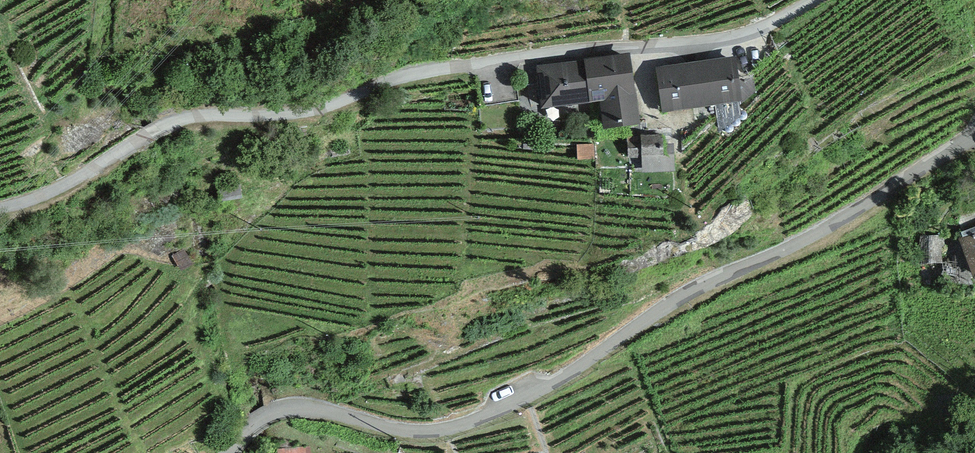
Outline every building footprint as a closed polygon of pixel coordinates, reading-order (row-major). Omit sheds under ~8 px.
[(618,65),(533,77),(538,114),(623,103),(618,65)] [(719,71),(647,78),(650,110),(722,102),(719,71)] [(974,282),(974,226),(954,236),(974,282)] [(941,237),(916,239),(918,269),(942,268),(941,237)]
